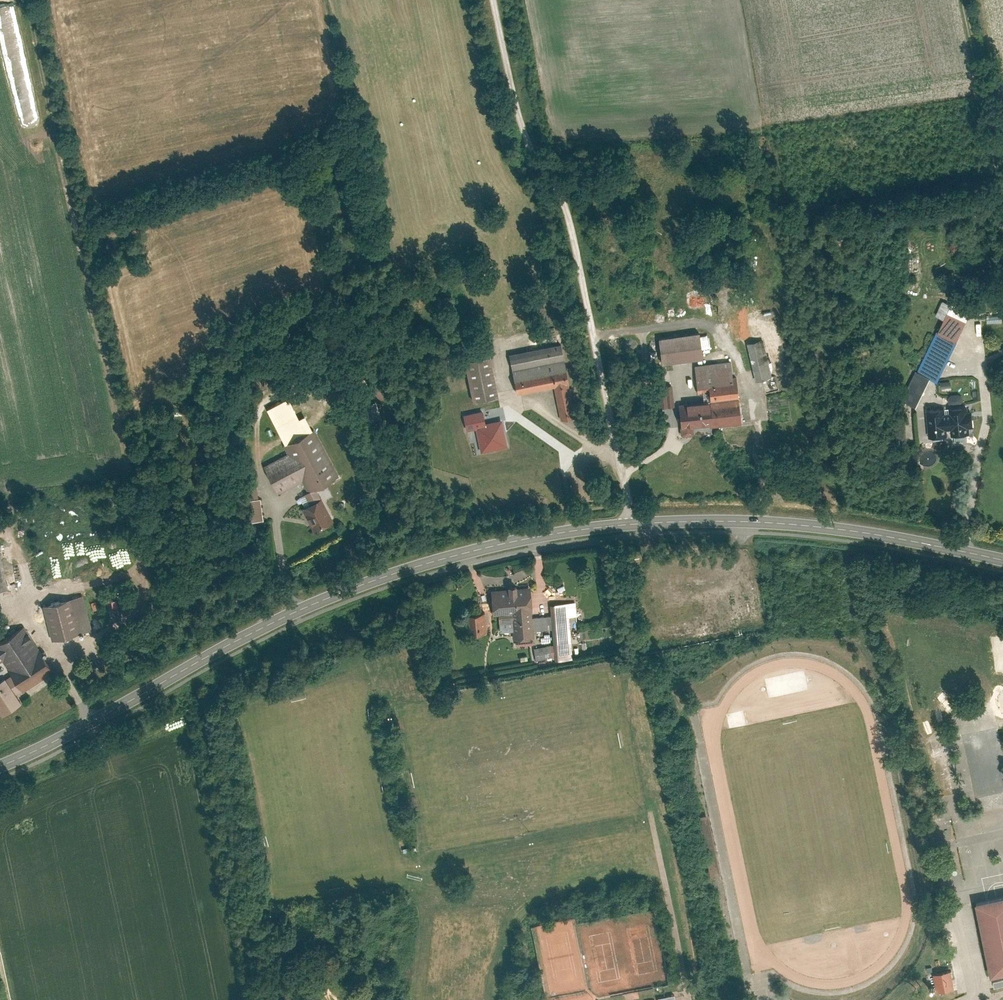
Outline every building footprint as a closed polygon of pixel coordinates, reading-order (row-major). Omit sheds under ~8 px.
[(953,295),(903,396),(915,402),(928,377),(936,381),(974,305),(953,295)] [(758,315),(738,320),(754,384),(774,379),(758,315)] [(702,327),(661,334),(666,361),(706,354),(702,327)] [(563,343),(508,354),(517,395),(553,388),(560,421),(578,417),(569,372),(563,343)] [(488,358),(463,364),(473,404),(498,398),(488,358)] [(733,359),(695,363),(699,392),(705,392),(706,400),(680,403),(684,437),(698,436),(697,428),(745,423),(740,374),(735,375),(733,359)] [(673,391),(666,392),(668,405),(674,405),(673,391)] [(285,400),(266,410),(285,445),(310,431),(314,429),(307,415),(298,420),(285,400)] [(967,405),(926,409),(929,436),(947,434),(947,428),(951,428),(951,434),(969,432),(969,426),(974,426),(973,410),(967,410),(967,405)] [(467,427),(475,425),(485,423),(483,411),(464,415),(467,427)] [(485,423),(475,425),(481,451),(507,445),(501,419),(485,423)] [(282,458),(260,470),(276,499),(298,487),(303,497),(295,501),(299,508),(317,499),(314,494),(337,481),(310,431),(285,445),(277,450),(282,458)] [(248,499),(251,521),(263,520),(261,498),(248,499)] [(336,522),(321,499),(301,511),(316,535),(336,522)] [(531,588),(490,589),(491,611),(512,610),(513,638),(533,637),(531,588)] [(41,606),(49,639),(89,629),(80,596),(41,606)] [(567,602),(549,604),(555,658),(572,656),(567,602)] [(479,609),(466,610),(467,631),(481,631),(479,609)] [(25,624),(0,642),(0,663),(1,665),(5,663),(13,674),(8,677),(7,676),(0,681),(0,711),(4,716),(23,703),(17,695),(56,668),(25,624)] [(977,900),(991,974),(1002,972),(1002,895),(977,900)] [(950,971),(932,975),(936,992),(954,987),(950,971)]
